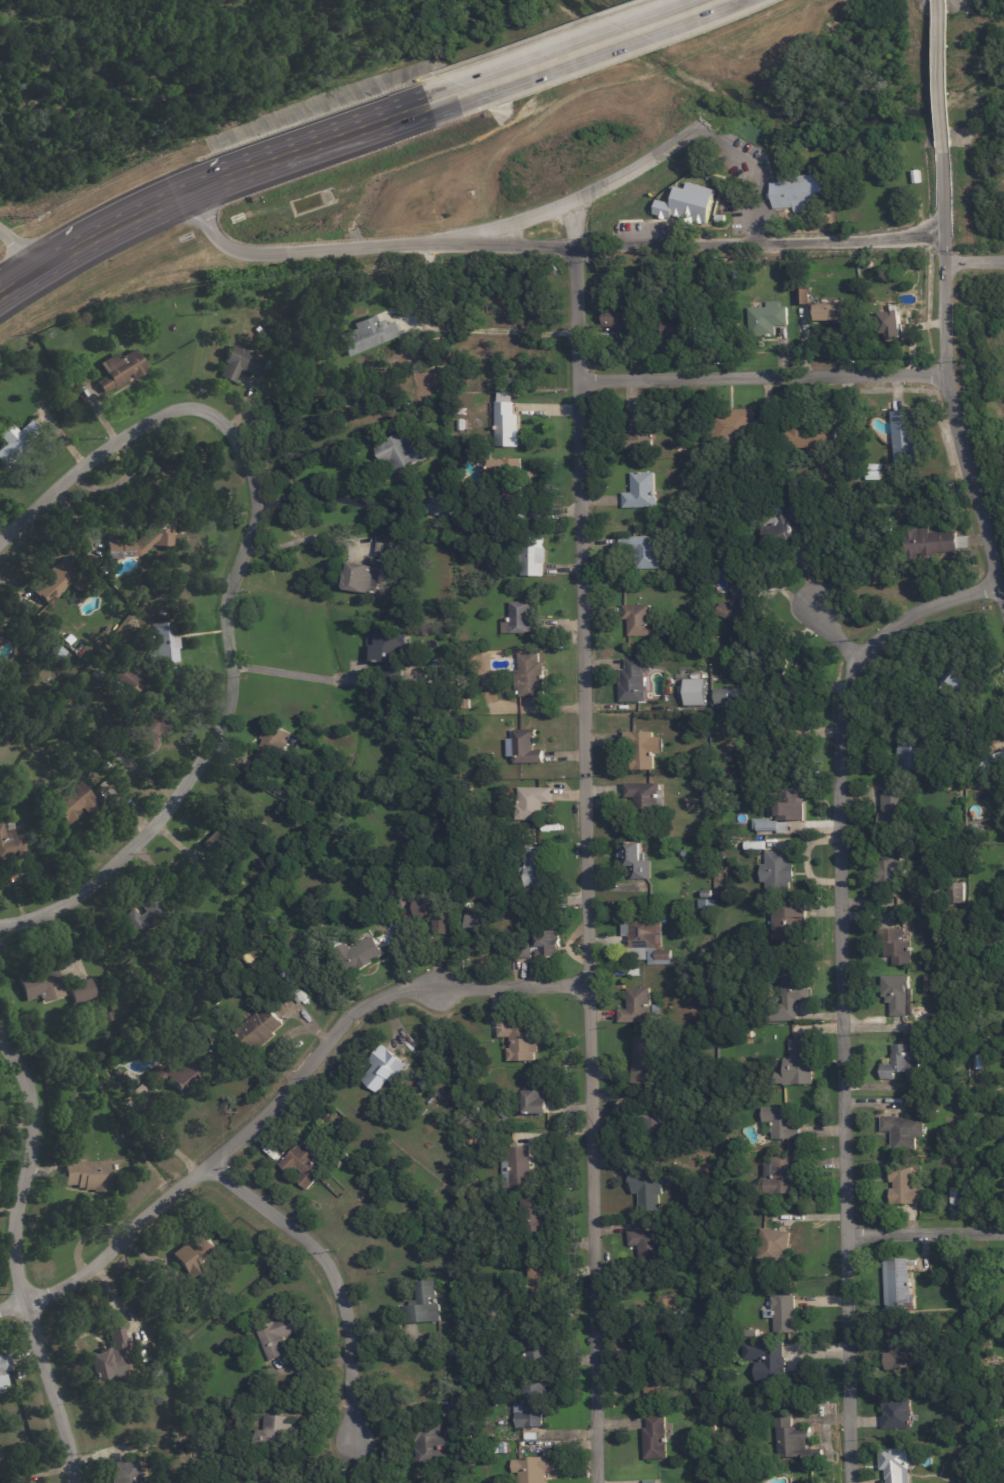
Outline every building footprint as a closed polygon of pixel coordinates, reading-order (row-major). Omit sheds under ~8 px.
[(781,209),(779,179),(820,176),(821,199),(807,200),(808,214),(794,214),(793,208),(781,209)] [(715,216),(725,216),(725,225),(715,225),(715,216)] [(809,306),(798,306),(798,290),(809,290),(809,306)] [(788,327),(775,327),(776,337),(749,338),(748,309),(766,309),(766,303),(787,303),(788,327)] [(632,327),(629,327),(629,341),(611,340),(612,330),(601,329),(602,311),(612,311),(612,304),(631,305),(631,309),(639,309),(638,327),(632,327)] [(836,322),(814,323),(814,307),(843,306),(844,322),(836,322)] [(900,328),(901,340),(889,341),(888,335),(881,335),(879,314),(891,314),(891,313),(899,312),(900,328)] [(698,345),(679,345),(679,342),(667,342),(666,317),(670,317),(670,318),(676,318),(676,313),(691,313),(691,318),(697,318),(698,345)] [(374,319),(385,343),(350,359),(340,337),(356,330),(354,325),(373,316),(374,319)] [(53,331),(56,338),(48,341),(46,334),(53,331)] [(253,378),(238,372),(233,384),(218,379),(224,365),(222,364),(229,347),(260,359),(253,378)] [(133,380),(132,381),(129,375),(125,378),(128,382),(103,397),(94,383),(105,377),(98,365),(115,354),(118,359),(133,350),(146,372),(133,380)] [(72,380),(75,386),(69,389),(66,384),(72,380)] [(514,405),(514,416),(518,417),(518,448),(495,448),(496,404),(498,404),(498,394),(512,394),(512,404),(514,404),(514,405)] [(754,416),(755,445),(718,447),(716,413),(753,411),(754,416)] [(895,466),(891,413),(913,412),(918,464),(895,466)] [(626,415),(649,416),(649,451),(625,451),(626,415)] [(5,471),(0,466),(0,449),(4,445),(0,440),(0,432),(8,424),(16,433),(29,421),(39,432),(20,451),(23,454),(5,471)] [(836,438),(836,450),(790,451),(789,428),(835,426),(836,438)] [(430,458),(397,475),(390,461),(383,464),(375,448),(411,430),(417,442),(421,440),(430,458)] [(532,487),(521,487),(521,498),(505,498),(505,482),(488,483),(488,461),(521,460),(522,474),(532,474),(532,487)] [(867,465),(881,466),(880,481),(866,481),(867,465)] [(656,489),(654,489),(654,496),(656,496),(656,500),(658,500),(658,508),(624,509),(623,494),(632,494),(632,474),(655,474),(656,489)] [(446,503),(443,517),(428,514),(431,497),(447,501),(446,503)] [(803,518),(788,522),(794,543),(765,551),(758,523),(786,515),(784,507),(799,503),(803,518)] [(153,547),(147,547),(136,557),(120,557),(120,561),(103,560),(103,544),(131,544),(145,531),(145,521),(156,521),(156,515),(171,515),(171,535),(170,535),(170,547),(153,547)] [(928,534),(955,533),(956,538),(970,537),(971,549),(958,550),(958,553),(938,554),(938,556),(921,557),(921,560),(904,561),(903,530),(917,529),(917,531),(928,531),(928,534)] [(544,536),(544,549),(547,549),(546,565),(545,565),(544,578),(522,577),(523,534),(544,535),(544,536)] [(625,550),(625,538),(662,538),(662,570),(641,571),(641,550),(625,550)] [(385,543),(383,557),(376,556),(377,543),(385,543)] [(757,563),(751,567),(746,558),(754,552),(760,561),(757,563)] [(77,575),(69,583),(71,586),(51,605),(34,589),(63,560),(77,575)] [(348,564),(381,569),(378,585),(383,585),(382,590),(378,589),(377,596),(343,591),(343,589),(342,588),(343,576),(345,577),(347,564),(348,564)] [(511,571),(511,582),(500,582),(500,571),(511,571)] [(756,597),(742,627),(717,615),(722,604),(732,609),(734,605),(729,603),(733,595),(730,593),(736,579),(759,590),(756,597)] [(539,621),(539,634),(512,634),(512,635),(503,635),(503,623),(509,623),(509,619),(510,619),(510,623),(511,623),(511,604),(536,604),(536,617),(539,617),(539,621)] [(625,619),(625,607),(651,606),(651,614),(658,614),(658,637),(629,637),(629,622),(625,623),(625,619)] [(175,650),(177,663),(153,665),(149,625),(174,623),(177,650),(175,650)] [(398,679),(384,678),(384,664),(368,663),(369,635),(407,637),(406,662),(399,662),(398,679)] [(56,645),(68,654),(61,663),(49,655),(56,645)] [(544,697),(521,698),(520,693),(517,693),(516,672),(520,672),(519,655),(540,654),(541,663),(544,663),(544,673),(543,673),(543,680),(545,680),(545,694),(544,694),(544,697)] [(652,668),(652,672),(645,673),(647,702),(620,703),(619,685),(622,685),(622,671),(627,671),(627,660),(644,659),(645,667),(652,667),(652,668)] [(120,668),(140,681),(133,692),(113,678),(120,668)] [(929,688),(946,668),(967,687),(949,706),(929,688)] [(705,681),(706,707),(685,707),(685,681),(692,681),(692,674),(700,674),(700,681),(705,681)] [(730,690),(732,705),(718,706),(716,690),(730,689),(730,690)] [(471,703),(471,710),(462,710),(461,701),(471,700),(471,703)] [(172,725),(149,755),(116,729),(130,711),(145,722),(154,711),(172,725)] [(1003,718),(1003,721),(1003,729),(998,731),(1000,735),(993,737),(988,723),(1003,718)] [(804,728),(804,739),(792,739),(791,748),(795,748),(795,768),(777,767),(777,748),(773,748),(773,727),(790,727),(790,720),(797,720),(797,726),(804,726),(804,728)] [(291,736),(281,761),(258,751),(263,740),(261,740),(264,731),(269,733),(271,726),(291,734),(291,736)] [(965,729),(964,739),(955,738),(956,728),(965,729)] [(545,753),(546,764),(515,765),(515,759),(517,759),(516,731),(539,731),(539,737),(536,737),(537,747),(535,747),(535,752),(545,751),(545,753)] [(654,741),(654,771),(628,772),(628,760),(633,760),(633,743),(625,743),(625,734),(654,734),(654,741)] [(903,738),(923,738),(922,777),(895,777),(896,738),(903,738)] [(88,792),(101,806),(90,816),(84,810),(81,812),(83,815),(70,827),(53,809),(81,784),(88,792)] [(662,785),(662,792),(666,792),(666,811),(660,811),(660,814),(636,814),(636,799),(627,799),(627,785),(662,785)] [(547,789),(552,789),(552,803),(543,803),(543,821),(515,820),(516,805),(519,805),(520,788),(547,789)] [(803,800),(804,822),(789,822),(790,834),(778,835),(777,833),(754,834),(754,821),(772,821),(772,805),(777,805),(777,792),(799,791),(799,800),(803,800)] [(882,815),(882,796),(904,796),(904,826),(878,826),(878,815),(882,815)] [(227,834),(222,837),(214,828),(222,820),(224,822),(227,819),(234,827),(227,834)] [(17,859),(0,863),(0,823),(11,820),(14,829),(12,830),(14,836),(22,834),(28,856),(17,859)] [(643,855),(643,863),(655,862),(655,880),(636,880),(635,868),(627,868),(627,845),(643,845),(643,855)] [(544,892),(524,892),(523,848),(543,848),(544,892)] [(794,866),(794,883),(761,884),(761,866),(766,866),(766,861),(773,861),(773,852),(790,852),(790,866),(794,866)] [(885,890),(876,891),(875,863),(883,862),(883,854),(901,854),(902,890),(885,890)] [(256,859),(262,865),(258,870),(251,864),(256,859)] [(952,902),(951,885),(965,884),(965,901),(952,902)] [(159,907),(167,918),(136,941),(120,919),(132,909),(138,917),(144,913),(138,904),(150,895),(159,907)] [(448,901),(448,936),(430,936),(430,920),(412,921),(412,897),(426,896),(426,902),(448,901)] [(699,898),(698,907),(714,908),(714,898),(699,898)] [(899,908),(882,909),(881,900),(898,899),(899,908)] [(806,907),(806,925),(779,924),(779,903),(806,904),(806,907)] [(461,926),(482,929),(484,916),(463,912),(461,926)] [(672,954),(672,964),(670,964),(670,965),(649,966),(649,961),(630,962),(630,957),(623,957),(623,926),(626,926),(628,924),(628,921),(630,918),(663,918),(663,949),(657,950),(657,952),(672,951),(672,954)] [(911,943),(912,965),(893,967),(892,958),(884,958),(883,931),(905,930),(905,943),(911,943)] [(560,949),(560,953),(557,953),(557,958),(537,958),(537,936),(543,936),(543,932),(560,932),(560,949)] [(381,948),(385,955),(359,970),(348,951),(374,936),(381,948)] [(529,941),(515,941),(516,956),(530,956),(529,941)] [(810,989),(810,1003),(797,1003),(797,1022),(770,1022),(770,1006),(783,1006),(783,964),(803,964),(803,987),(810,987),(810,989)] [(65,987),(68,997),(46,1004),(44,998),(28,1003),(20,980),(58,967),(65,987)] [(933,975),(926,975),(926,988),(934,988),(933,975)] [(913,1007),(913,1018),(891,1018),(891,1009),(886,1009),(886,999),(882,999),(882,978),(909,978),(909,989),(913,989),(913,1007)] [(66,987),(90,979),(91,982),(97,980),(100,991),(95,993),(97,999),(73,1007),(66,987)] [(619,1022),(619,1010),(628,1010),(627,989),(650,989),(651,1023),(619,1023),(619,1022)] [(277,1016),(285,1025),(276,1034),(277,1035),(258,1053),(238,1030),(258,1013),(260,1015),(269,1007),(277,1016)] [(110,1012),(113,1021),(106,1024),(103,1015),(110,1012)] [(538,1046),(538,1053),(534,1053),(534,1062),(507,1062),(507,1044),(507,1038),(497,1038),(497,1025),(521,1024),(521,1027),(526,1026),(526,1033),(538,1033),(538,1046)] [(776,1032),(789,1032),(789,1041),(776,1041),(776,1032)] [(631,1084),(635,1039),(657,1041),(653,1086),(631,1084)] [(816,1061),(816,1071),(813,1071),(813,1085),(784,1086),(784,1060),(791,1060),(791,1042),(812,1042),(812,1055),(816,1055),(816,1061)] [(386,1048),(406,1065),(392,1082),(389,1080),(378,1093),(362,1081),(375,1066),(369,1061),(383,1045),(386,1048)] [(896,1081),(882,1081),(882,1065),(893,1065),(893,1056),(894,1056),(893,1046),(911,1046),(911,1054),(920,1054),(920,1081),(908,1081),(908,1074),(896,1075),(896,1081)] [(199,1078),(180,1095),(165,1078),(152,1089),(142,1078),(154,1068),(160,1074),(172,1064),(166,1057),(177,1048),(187,1059),(185,1061),(199,1078)] [(124,1078),(120,1081),(113,1073),(118,1069),(124,1078)] [(548,1098),(548,1115),(524,1114),(525,1092),(546,1092),(546,1098),(548,1098)] [(987,1099),(987,1115),(976,1115),(975,1100),(987,1099)] [(801,1127),(801,1140),(773,1140),(773,1123),(763,1123),(763,1109),(796,1109),(796,1125),(801,1125),(801,1127)] [(648,1112),(667,1113),(667,1145),(645,1144),(645,1124),(643,1124),(643,1112),(648,1112)] [(898,1119),(924,1119),(924,1138),(916,1139),(916,1153),(892,1153),(892,1133),(882,1133),(882,1118),(898,1118),(898,1119)] [(326,1170),(307,1191),(296,1182),(303,1174),(296,1168),(290,1175),(280,1166),(299,1145),(304,1150),(310,1143),(321,1152),(314,1160),(326,1170)] [(531,1171),(531,1187),(512,1188),(511,1178),(504,1178),(503,1159),(510,1158),(510,1148),(530,1148),(531,1171)] [(799,1169),(799,1195),(764,1195),(764,1165),(772,1165),(772,1157),(794,1157),(794,1169),(799,1169)] [(107,1188),(75,1189),(75,1186),(63,1187),(62,1164),(106,1162),(107,1188)] [(913,1168),(913,1177),(918,1177),(919,1204),(890,1205),(890,1190),(894,1190),(894,1183),(890,1183),(889,1168),(913,1167),(913,1168)] [(634,1174),(661,1174),(661,1213),(639,1213),(639,1191),(634,1191),(634,1174)] [(547,1234),(525,1235),(523,1198),(545,1196),(547,1234)] [(769,1230),(791,1234),(788,1253),(773,1251),(771,1265),(755,1262),(761,1229),(769,1230)] [(627,1234),(627,1233),(656,1231),(658,1257),(638,1259),(637,1247),(628,1248),(627,1234)] [(185,1272),(172,1256),(184,1246),(186,1247),(203,1232),(219,1251),(208,1261),(208,1260),(200,1266),(204,1270),(194,1279),(187,1270),(185,1272)] [(908,1262),(909,1287),(911,1287),(911,1296),(915,1296),(915,1311),(886,1311),(884,1261),(908,1260),(908,1262)] [(549,1269),(550,1303),(527,1303),(526,1265),(549,1265),(549,1269)] [(438,1293),(438,1300),(441,1300),(442,1322),(403,1324),(403,1307),(419,1306),(418,1283),(437,1282),(438,1293)] [(795,1299),(795,1315),(798,1315),(798,1335),(773,1335),(773,1319),(763,1319),(763,1311),(771,1311),(771,1297),(795,1297),(795,1299)] [(653,1334),(651,1301),(675,1299),(677,1334),(653,1336),(653,1334)] [(282,1357),(269,1362),(256,1329),(290,1315),(297,1333),(284,1338),(285,1343),(283,1344),(288,1355),(282,1357)] [(890,1354),(887,1324),(909,1322),(911,1353),(913,1353),(915,1368),(885,1371),(884,1355),(890,1354)] [(123,1334),(126,1347),(122,1348),(128,1367),(122,1368),(124,1373),(90,1383),(84,1362),(81,1360),(81,1355),(86,1354),(89,1356),(99,1353),(98,1351),(110,1347),(106,1332),(121,1328),(123,1334)] [(550,1355),(550,1372),(524,1371),(525,1338),(551,1339),(550,1355)] [(739,1352),(729,1352),(729,1344),(739,1344),(739,1352)] [(798,1373),(798,1388),(770,1388),(770,1383),(754,1383),(754,1364),(757,1364),(757,1361),(742,1361),(742,1344),(783,1344),(783,1358),(784,1358),(784,1359),(785,1359),(785,1373),(798,1373)] [(450,1351),(462,1351),(462,1358),(450,1359),(450,1351)] [(8,1386),(0,1388),(0,1355),(6,1353),(9,1363),(11,1370),(4,1372),(8,1386)] [(652,1369),(652,1358),(668,1358),(669,1400),(653,1400),(652,1393),(647,1394),(647,1379),(652,1379),(652,1369)] [(156,1366),(159,1376),(153,1378),(149,1368),(156,1366)] [(542,1415),(543,1428),(515,1429),(514,1405),(524,1404),(524,1389),(540,1388),(541,1405),(547,1405),(547,1415),(542,1415)] [(882,1428),(881,1416),(884,1416),(884,1411),(882,1411),(881,1400),(910,1400),(910,1412),(912,1413),(912,1417),(911,1418),(911,1429),(882,1430),(882,1428)] [(792,1417),(792,1428),(810,1428),(810,1444),(806,1444),(806,1450),(812,1450),(812,1463),(797,1463),(797,1459),(776,1459),(775,1415),(792,1415),(792,1417)] [(288,1418),(285,1450),(253,1448),(255,1431),(262,1431),(263,1416),(288,1418)] [(666,1425),(668,1460),(645,1461),(644,1430),(648,1430),(648,1417),(666,1417),(666,1425)] [(417,1426),(440,1424),(442,1439),(448,1438),(449,1452),(441,1453),(442,1463),(418,1466),(416,1451),(419,1450),(418,1443),(415,1443),(413,1427),(417,1426)] [(909,1469),(909,1482),(888,1482),(888,1481),(885,1481),(885,1471),(880,1471),(879,1451),(907,1450),(908,1459),(907,1459),(907,1467),(909,1467),(909,1469)] [(548,1479),(549,1482),(523,1482),(523,1476),(515,1477),(515,1462),(530,1461),(529,1459),(556,1458),(556,1473),(548,1473),(548,1479)] [(134,1462),(137,1482),(109,1482),(107,1465),(134,1462)]
